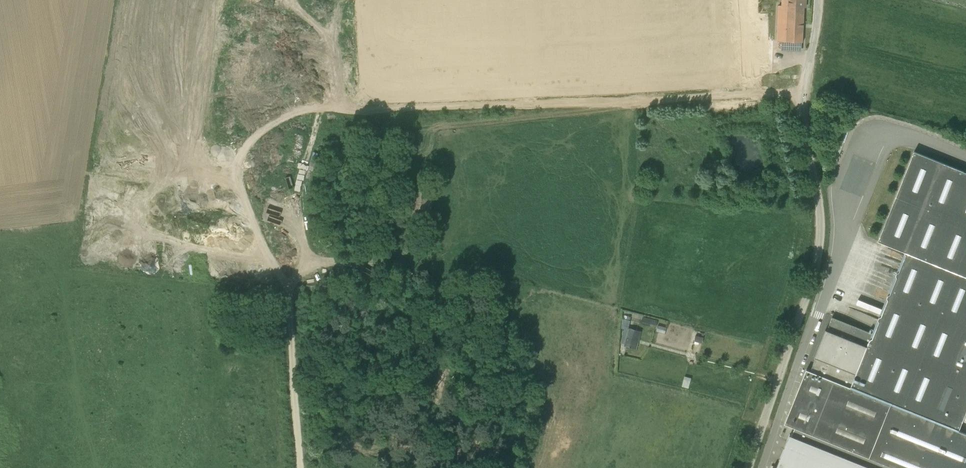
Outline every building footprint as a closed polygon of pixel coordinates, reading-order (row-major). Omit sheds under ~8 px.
[(777,41),(803,42),(804,13),(805,0),(789,0),(788,6),(779,6),(779,12),(777,41)] [(886,222),(878,241),(905,252),(905,253),(906,255),(899,272),(897,273),(896,275),(897,277),(893,288),(890,294),(888,295),(887,297),(888,300),(881,316),(879,317),(878,320),(879,322),(875,333),(832,316),(810,371),(806,370),(785,424),(795,428),(777,467),(965,467),(965,434),(959,431),(965,414),(965,172),(914,152),(886,222)] [(881,313),(883,308),(860,299),(858,304),(881,313)] [(644,317),(642,324),(650,326),(652,319),(644,317)] [(624,346),(636,349),(641,332),(629,328),(631,321),(630,321),(624,319),(622,319),(622,329),(624,329),(620,344),(624,345),(624,346)] [(682,387),(689,388),(692,378),(685,376),(682,387)]
